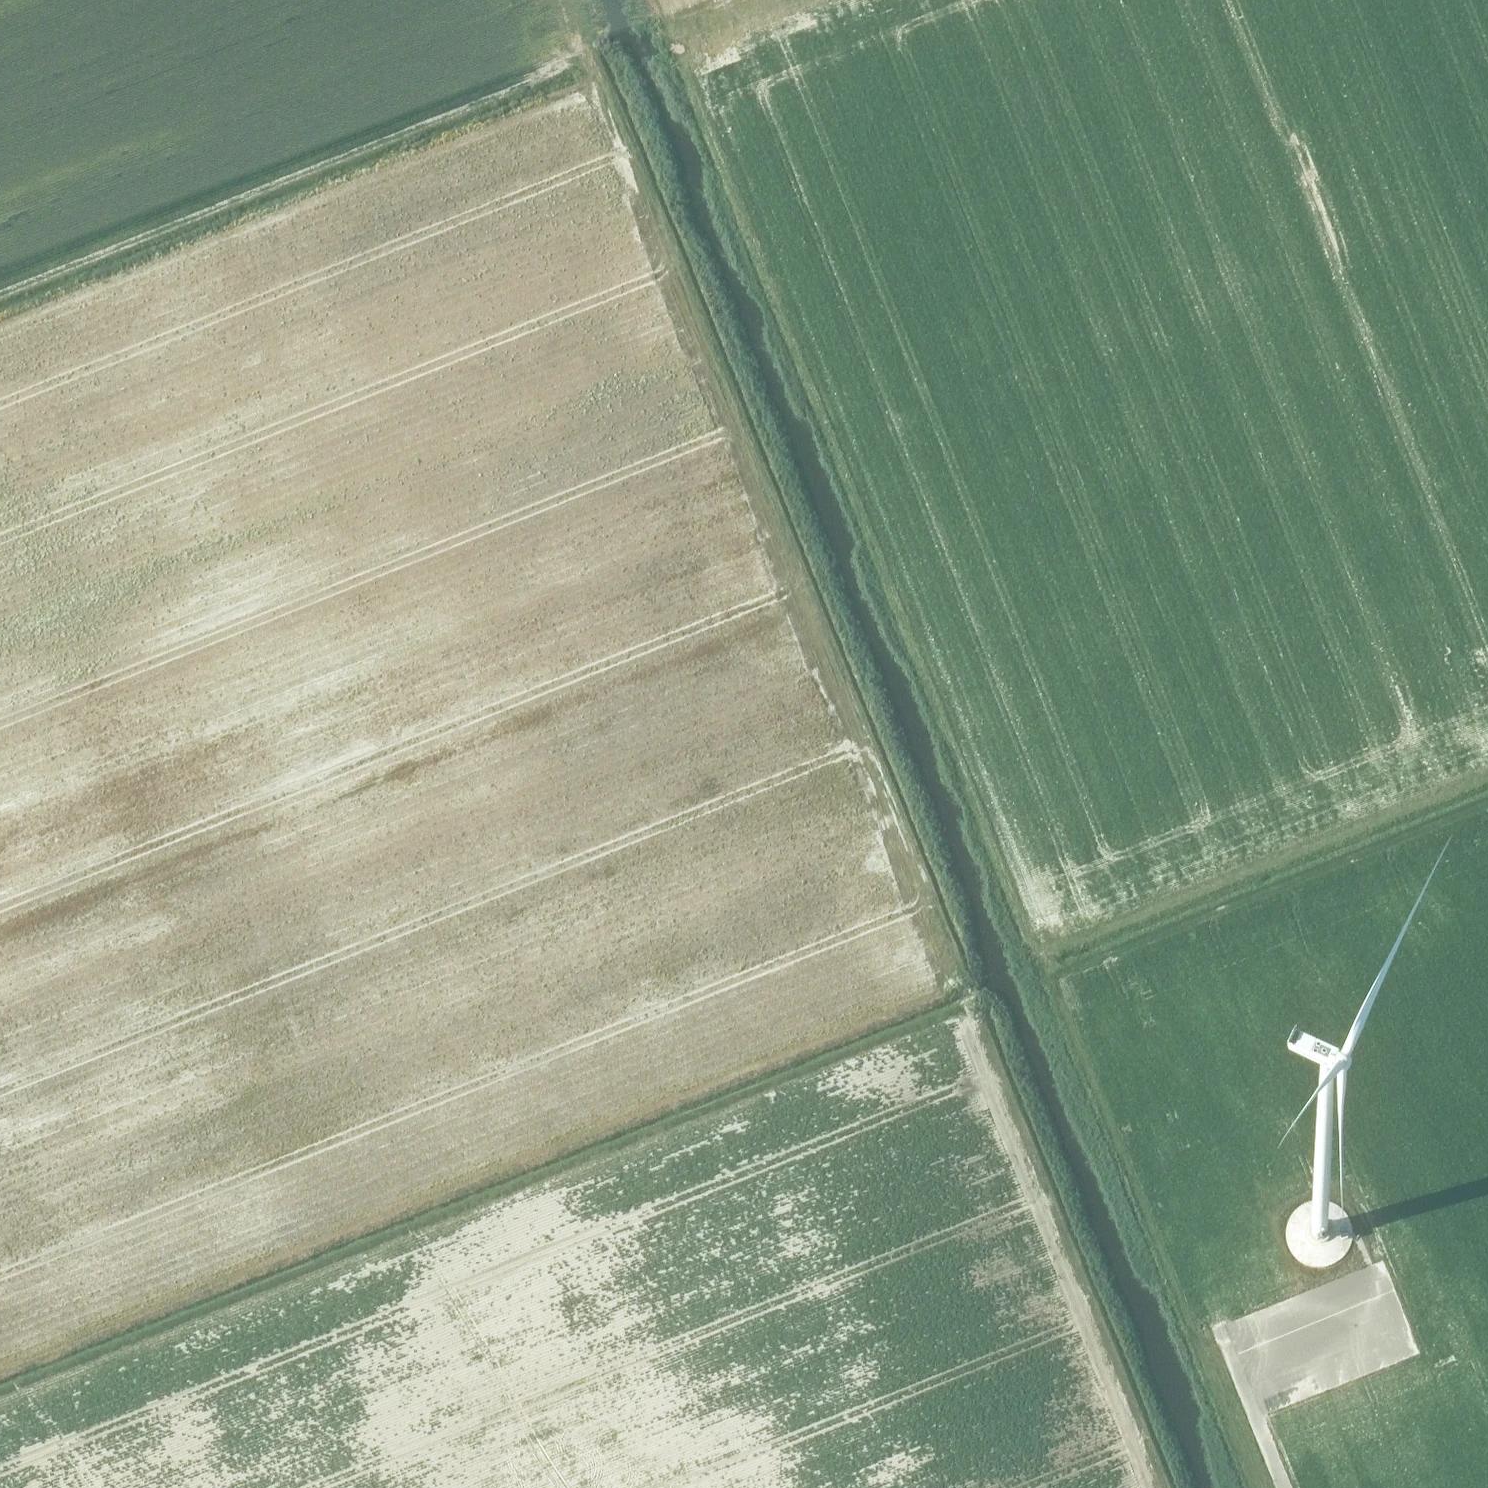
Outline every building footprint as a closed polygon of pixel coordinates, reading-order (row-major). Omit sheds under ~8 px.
[(1317,1243),(1318,1243),(1319,1243),(1320,1243),(1321,1242),(1322,1242),(1323,1241),(1324,1241),(1324,1240),(1325,1240),(1326,1239),(1326,1238),(1327,1238),(1327,1237),(1328,1236),(1328,1235),(1328,1234),(1328,1233),(1328,1232),(1328,1231),(1328,1230),(1328,1229),(1327,1228),(1327,1227),(1326,1226),(1326,1225),(1325,1225),(1324,1224),(1324,1223),(1323,1223),(1322,1223),(1321,1222),(1320,1222),(1319,1222),(1318,1222),(1317,1222),(1316,1222),(1315,1222),(1314,1222),(1313,1223),(1312,1223),(1311,1223),(1311,1224),(1310,1225),(1309,1225),(1309,1226),(1308,1227),(1308,1228),(1307,1229),(1307,1230),(1307,1231),(1307,1232),(1307,1233),(1307,1234),(1307,1235),(1307,1236),(1308,1237),(1308,1238),(1309,1238),(1309,1239),(1310,1240),(1311,1240),(1311,1241),(1312,1241),(1313,1242),(1314,1242),(1315,1243),(1316,1243),(1317,1243)]
